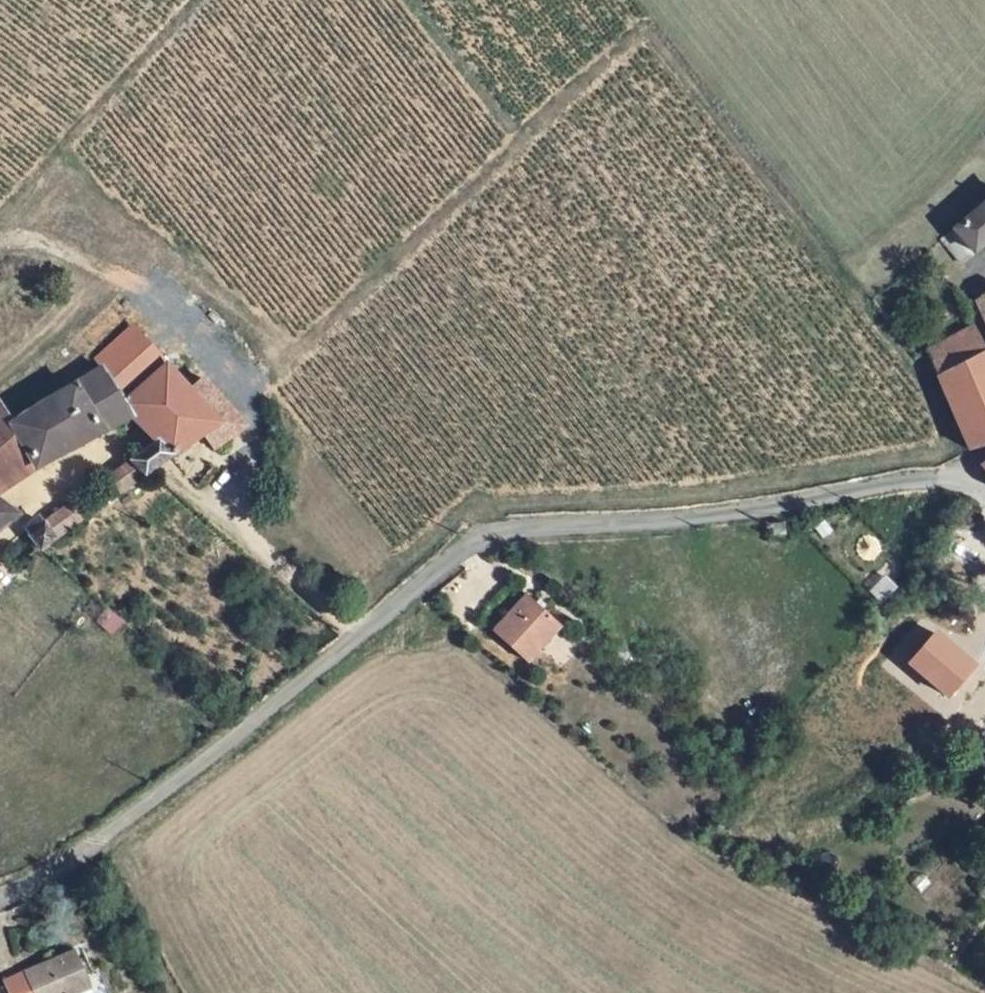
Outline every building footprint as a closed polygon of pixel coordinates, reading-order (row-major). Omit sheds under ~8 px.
[(960,227),(964,231),(984,213),(984,172),(944,208),(960,227)] [(947,237),(960,227),(944,208),(931,219),(947,237)] [(971,280),(984,319),(984,267),(971,280)] [(944,376),(941,377),(964,436),(984,431),(984,363),(966,308),(927,333),(944,376)] [(122,492),(178,453),(206,430),(215,421),(214,419),(231,404),(202,372),(189,382),(167,359),(125,397),(141,415),(163,437),(114,476),(122,492)] [(46,402),(17,418),(42,469),(141,415),(125,397),(102,373),(64,393),(57,382),(40,392),(46,402)] [(215,421),(206,430),(215,440),(242,416),(231,404),(214,419),(215,421)] [(42,469),(17,418),(0,405),(0,493),(42,469)] [(30,538),(40,550),(91,514),(82,499),(30,538)] [(12,518),(0,505),(0,526),(12,518)] [(780,528),(779,516),(766,518),(767,529),(780,528)] [(543,611),(512,579),(477,614),(509,645),(543,611)] [(938,631),(910,663),(949,696),(977,664),(938,631)] [(64,931),(0,962),(0,977),(7,992),(42,992),(84,974),(64,931)]
